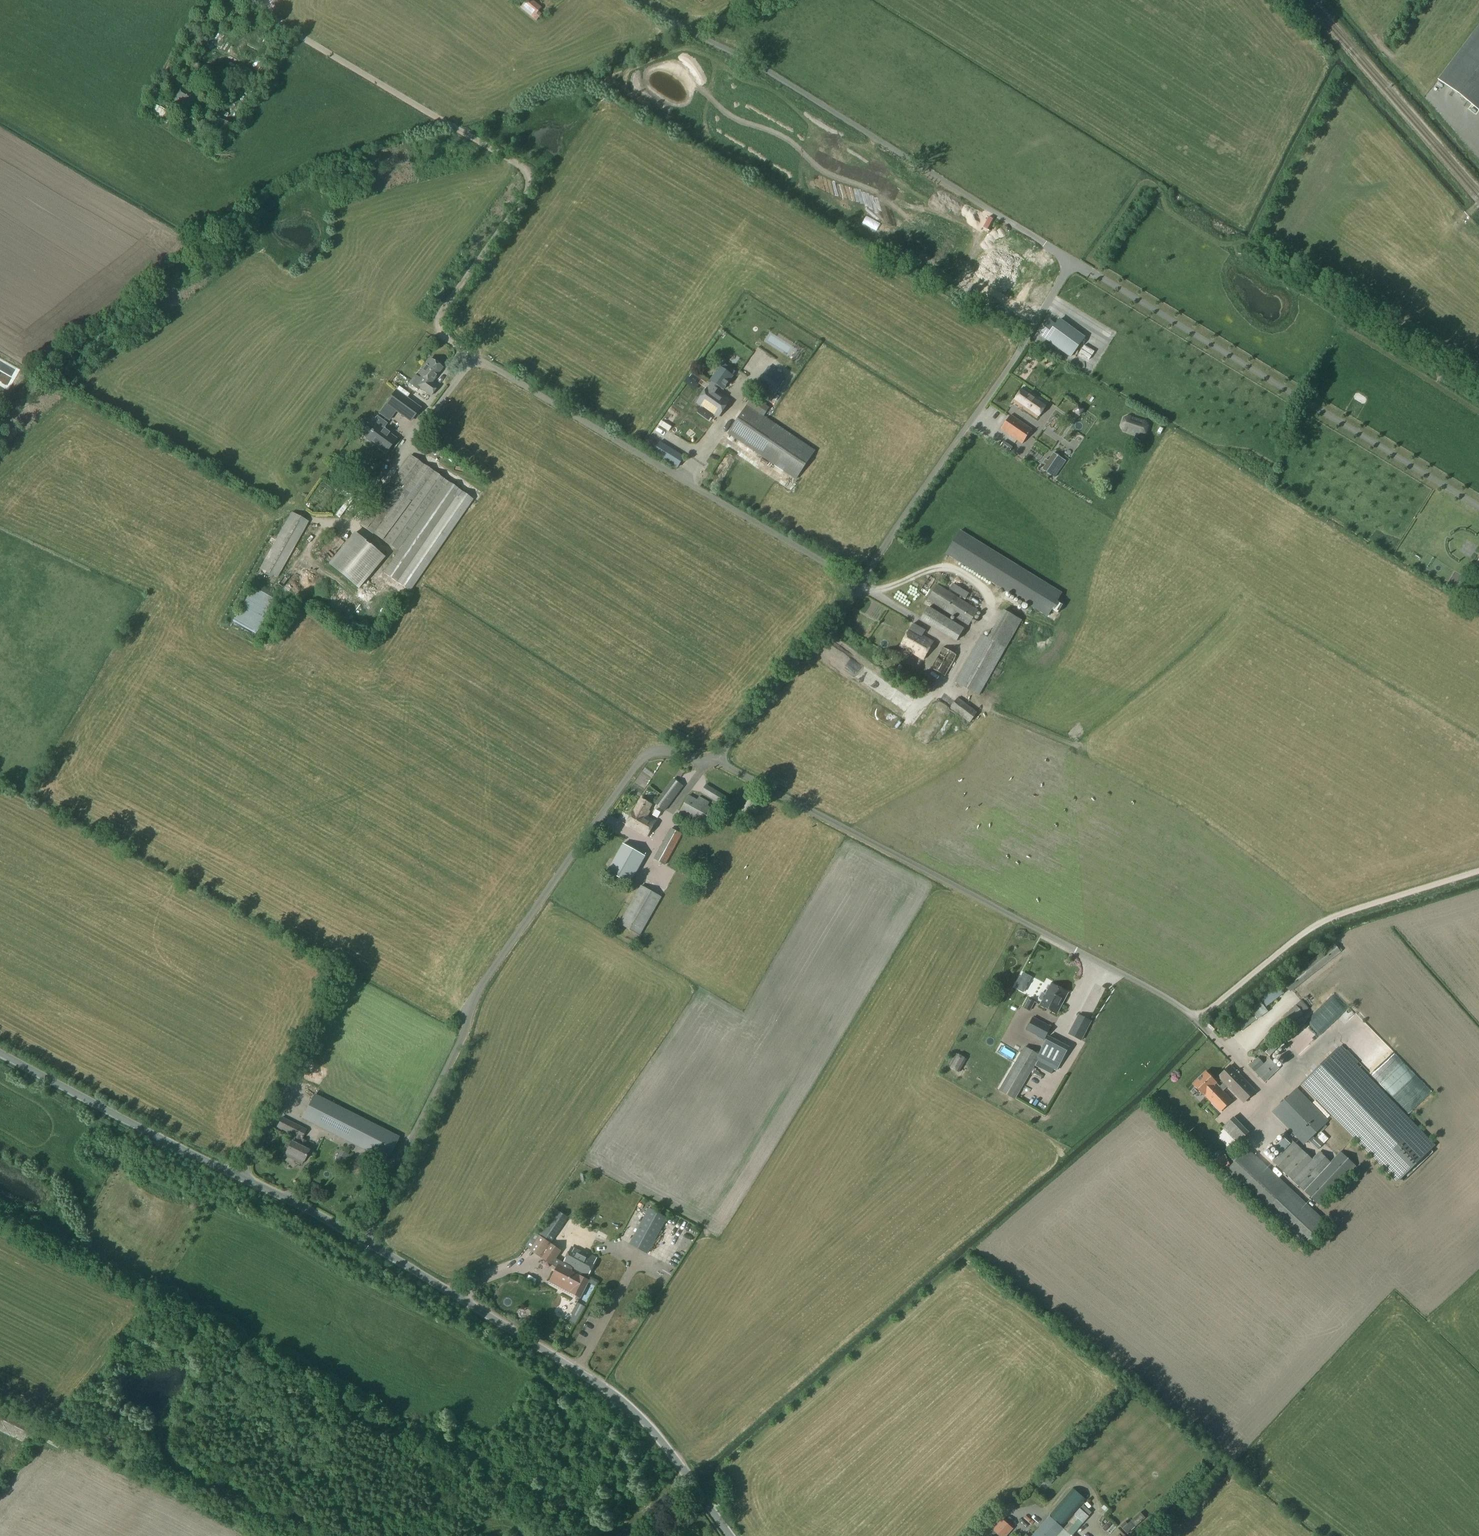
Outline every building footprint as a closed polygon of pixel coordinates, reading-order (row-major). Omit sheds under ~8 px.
[(522,10),(538,23),(541,19),(538,15),(543,9),(532,0),(529,0),(522,10)] [(1478,110),(1478,25),(1438,79),(1478,110)] [(184,87),(176,101),(190,110),(188,113),(194,117),(197,113),(194,111),(202,97),(184,87)] [(156,105),(151,114),(156,118),(168,124),(173,115),(156,105)] [(1147,185),(1150,180),(1137,173),(1135,177),(1147,185)] [(1048,322),(1037,336),(1068,359),(1083,340),(1058,322),(1054,326),(1048,322)] [(422,378),(415,386),(429,396),(436,387),(430,383),(441,368),(428,359),(417,375),(422,378)] [(711,382),(698,404),(719,418),(731,401),(721,394),(723,390),(724,390),(734,376),(719,368),(710,381),(711,382)] [(1024,388),(1014,403),(1034,417),(1044,402),(1024,388)] [(395,391),(385,403),(410,421),(419,408),(395,391)] [(753,397),(728,434),(797,480),(816,451),(764,417),(770,408),(753,397)] [(363,415),(359,419),(366,426),(370,422),(363,415)] [(1011,416),(1001,430),(1023,444),(1032,430),(1011,416)] [(1128,417),(1123,420),(1120,427),(1123,432),(1140,438),(1145,436),(1147,428),(1145,422),(1128,417)] [(387,435),(387,434),(383,431),(382,432),(381,431),(386,425),(376,418),(369,428),(373,430),(366,440),(385,454),(394,441),(387,435)] [(657,444),(653,453),(679,469),(687,457),(660,441),(657,444)] [(375,481),(386,466),(365,451),(363,454),(354,447),(345,458),(375,481)] [(1046,465),(1043,470),(1054,478),(1066,461),(1054,453),(1049,461),(1046,459),(1043,464),(1046,465)] [(362,532),(368,536),(417,465),(410,461),(408,465),(402,461),(385,486),(391,490),(388,494),(381,490),(378,495),(384,500),(362,532)] [(391,591),(402,588),(406,582),(408,581),(448,521),(457,518),(468,501),(459,495),(436,531),(426,534),(454,491),(446,486),(432,507),(424,510),(419,517),(420,520),(425,518),(409,542),(398,545),(441,481),(433,476),(385,548),(392,553),(380,571),(385,587),(391,591)] [(273,547),(260,569),(277,578),(286,562),(293,565),(300,552),(294,549),(308,524),(291,514),(275,542),(272,541),(269,545),(273,547)] [(1063,594),(961,531),(946,555),(1048,618),(1063,594)] [(355,533),(329,565),(359,591),(385,559),(355,533)] [(930,576),(918,592),(928,598),(927,601),(969,627),(979,611),(938,585),(940,582),(930,576)] [(954,584),(951,589),(965,598),(969,592),(954,584)] [(253,589),(233,625),(256,638),(276,602),(253,589)] [(929,607),(921,620),(957,641),(964,629),(929,607)] [(982,636),(956,683),(979,696),(1022,621),(1004,611),(988,639),(982,636)] [(913,626),(901,647),(924,660),(933,642),(917,633),(919,629),(913,626)] [(943,647),(931,669),(946,677),(958,656),(943,647)] [(898,711),(903,704),(889,695),(884,702),(898,711)] [(958,699),(950,709),(970,724),(978,713),(958,699)] [(884,716),(889,712),(885,707),(880,711),(884,716)] [(673,782),(655,805),(665,812),(683,789),(673,782)] [(707,784),(701,793),(723,806),(728,797),(707,784)] [(681,812),(677,818),(689,823),(692,818),(709,827),(718,811),(689,795),(681,812)] [(641,800),(627,827),(647,838),(656,823),(647,818),(653,806),(641,800)] [(671,829),(655,860),(666,866),(682,835),(671,829)] [(624,845),(609,873),(631,885),(646,858),(624,845)] [(642,886),(621,923),(635,931),(656,894),(642,886)] [(1042,993),(1039,999),(1040,1000),(1042,1001),(1040,1005),(1057,1014),(1068,993),(1052,984),(1046,994),(1044,993),(1042,993)] [(1276,985),(1260,997),(1267,1007),(1283,994),(1276,985)] [(1029,999),(1025,1008),(1031,1011),(1035,1002),(1029,999)] [(1260,1001),(1254,1005),(1262,1015),(1267,1011),(1260,1001)] [(976,1021),(982,1013),(978,1010),(972,1019),(976,1021)] [(1255,1018),(1250,1011),(1236,1021),(1241,1029),(1255,1018)] [(1079,1015),(1069,1034),(1082,1041),(1092,1022),(1079,1015)] [(1034,1017),(1026,1031),(1045,1040),(1052,1027),(1034,1017)] [(1025,1047),(999,1091),(1016,1100),(1039,1061),(1057,1071),(1069,1048),(1049,1037),(1040,1055),(1025,1047)] [(1279,1040),(1267,1052),(1271,1056),(1283,1044),(1279,1040)] [(1435,1146),(1340,1047),(1302,1084),(1397,1183),(1435,1146)] [(1258,1058),(1249,1066),(1255,1072),(1264,1064),(1258,1058)] [(1272,1061),(1258,1075),(1266,1083),(1280,1069),(1272,1061)] [(1206,1072),(1192,1085),(1203,1096),(1204,1095),(1220,1112),(1232,1101),(1223,1091),(1227,1087),(1244,1104),(1256,1092),(1231,1066),(1219,1077),(1225,1083),(1220,1087),(1206,1072)] [(1297,1088),(1272,1112),(1304,1145),(1329,1121),(1297,1088)] [(302,1118),(386,1160),(397,1138),(313,1096),(302,1118)] [(1234,1117),(1222,1129),(1238,1145),(1250,1133),(1234,1117)] [(283,1118),(278,1128),(294,1136),(291,1142),(288,1140),(284,1148),(287,1149),(284,1156),(302,1166),(309,1151),(298,1146),(306,1130),(283,1118)] [(1317,1137),(1311,1143),(1318,1150),(1325,1144),(1317,1137)] [(1281,1153),(1273,1161),(1319,1206),(1356,1168),(1341,1153),(1331,1164),(1320,1153),(1313,1160),(1293,1141),(1291,1143),(1285,1138),(1275,1147),(1281,1153)] [(1246,1150),(1223,1174),(1304,1249),(1327,1225),(1246,1150)] [(1213,1159),(1217,1169),(1229,1164),(1225,1154),(1213,1159)] [(311,1168),(309,1176),(319,1178),(321,1171),(311,1168)] [(561,1203),(570,1207),(572,1200),(563,1197),(561,1203)] [(649,1209),(629,1245),(648,1254),(668,1219),(649,1209)] [(541,1236),(540,1236),(552,1244),(569,1219),(557,1212),(541,1236)] [(533,1247),(540,1236),(541,1236),(536,1233),(527,1245),(532,1248),(533,1247)] [(561,1251),(552,1244),(540,1236),(533,1247),(532,1248),(530,1251),(551,1265),(556,1258),(561,1251)] [(588,1255),(587,1256),(566,1245),(557,1259),(572,1268),(589,1277),(597,1259),(588,1255)] [(570,1271),(572,1268),(557,1259),(556,1258),(551,1265),(553,1266),(557,1269),(553,1277),(573,1287),(569,1294),(580,1299),(589,1281),(570,1271)] [(486,1272),(477,1277),(479,1281),(488,1276),(486,1272)] [(572,1306),(568,1311),(575,1316),(579,1311),(572,1306)] [(52,1434),(47,1444),(58,1449),(64,1439),(52,1434)] [(1062,1528),(1087,1500),(1073,1488),(1049,1516),(1050,1517),(1062,1528)] [(1136,1506),(1144,1500),(1141,1496),(1133,1502),(1136,1506)] [(1050,1517),(1033,1535),(1072,1535),(1071,1535),(1084,1522),(1076,1515),(1063,1529),(1062,1528),(1050,1517)] [(990,1532),(986,1535),(1005,1535),(1012,1528),(1002,1520),(991,1533),(990,1532)]
